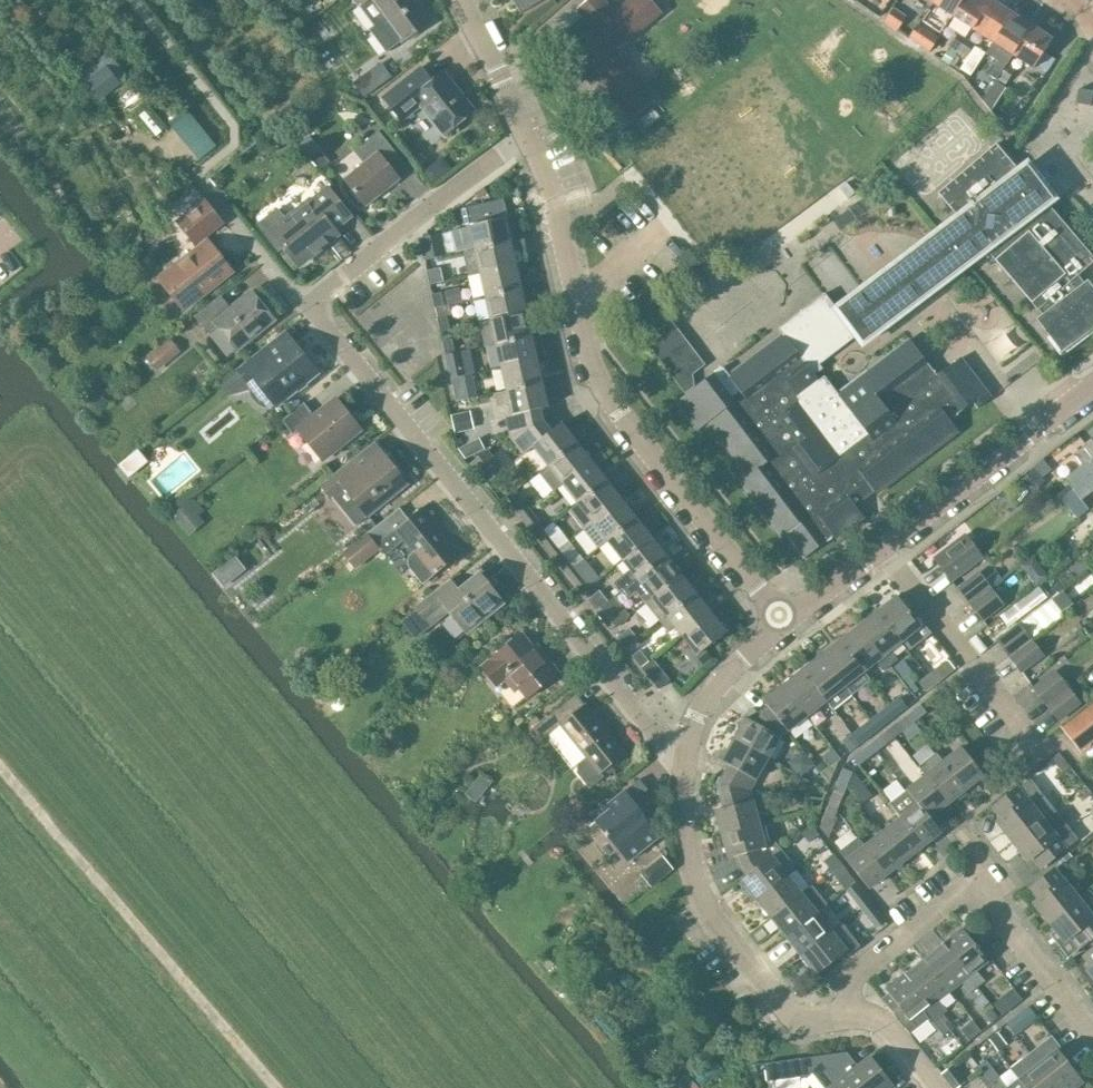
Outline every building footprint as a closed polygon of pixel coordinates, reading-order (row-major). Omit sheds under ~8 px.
[(359,8),(370,0),(384,19),(376,25),(375,35),(374,35),(386,52),(402,42),(431,21),(416,0),(354,0),(359,8)] [(522,13),(544,0),(513,0),(522,13)] [(565,55),(561,58),(582,81),(586,78),(591,84),(597,78),(632,118),(655,98),(620,58),(626,53),(622,48),(662,13),(651,0),(629,0),(615,12),(605,0),(602,0),(583,16),(594,29),(565,55)] [(953,16),(963,0),(936,0),(933,3),(951,15),(953,16)] [(953,16),(973,28),(992,0),(963,0),(953,16)] [(992,0),(973,28),(974,29),(993,41),(994,42),(1013,13),(992,0)] [(894,9),(886,22),(898,30),(906,17),(894,9)] [(989,75),(997,80),(1007,64),(1014,54),(1032,26),(1013,13),(994,42),(993,41),(985,54),(997,61),(989,75)] [(932,18),(926,14),(910,38),(930,51),(939,38),(924,29),(932,18)] [(1053,39),(1032,26),(1014,54),(1034,68),(1037,63),(1044,53),(1053,39)] [(957,54),(967,38),(959,33),(942,59),(950,65),(957,54)] [(1037,63),(1048,71),(1055,60),(1044,53),(1037,63)] [(957,55),(951,64),(958,69),(965,59),(957,55)] [(84,82),(96,98),(100,103),(106,98),(123,85),(107,64),(84,82)] [(997,80),(1006,85),(1015,69),(1007,64),(997,80)] [(402,123),(424,107),(445,134),(475,110),(444,72),(433,81),(421,67),(382,99),(402,123)] [(1078,98),(1077,103),(1091,106),(1092,96),(1092,91),(1079,89),(1078,98)] [(646,129),(660,117),(653,109),(639,120),(646,129)] [(172,127),(200,161),(217,146),(190,113),(172,127)] [(353,152),(363,163),(344,179),(366,206),(400,178),(393,169),(403,160),(377,131),(353,152)] [(938,193),(958,217),(941,230),(969,265),(987,251),(1038,310),(1039,310),(1043,315),(1037,319),(1062,353),(1092,330),(1092,286),(1088,280),(1084,283),(1079,276),(1092,263),(1092,256),(1048,204),(1054,199),(1028,165),(1020,171),(997,143),(938,193)] [(322,152),(312,159),(320,170),(330,162),(322,152)] [(350,216),(328,188),(288,221),(278,208),(258,224),(279,251),(284,246),(300,265),(338,235),(334,229),(350,216)] [(475,250),(512,241),(506,218),(508,218),(504,199),(461,208),(465,228),(470,227),(475,249),(475,250)] [(200,247),(184,260),(183,258),(170,268),(172,270),(160,280),(183,309),(232,270),(205,235),(223,221),(206,200),(179,221),(200,247)] [(724,367),(678,401),(700,430),(709,423),(748,474),(739,481),(782,538),(786,534),(804,558),(834,536),(836,538),(864,517),(856,506),(875,492),(876,494),(959,431),(950,420),(973,402),(978,408),(991,398),(961,357),(937,375),(910,339),(839,393),(825,376),(820,380),(813,370),(858,336),(864,343),(969,265),(941,230),(838,308),(826,293),(780,328),(783,333),(729,374),(724,367)] [(434,235),(421,238),(426,259),(439,256),(434,235)] [(517,250),(514,251),(512,241),(475,250),(475,249),(464,252),(469,276),(481,273),(480,273),(517,265),(523,263),(521,252),(517,250)] [(517,265),(480,273),(481,273),(486,296),(522,288),(517,265)] [(441,267),(427,270),(430,284),(444,281),(441,267)] [(460,288),(442,292),(445,305),(464,301),(460,288)] [(522,288),(486,296),(491,320),(511,315),(527,312),(522,288)] [(209,331),(217,325),(238,350),(275,320),(251,291),(230,309),(221,298),(197,316),(209,331)] [(442,292),(432,294),(435,308),(445,305),(442,292)] [(57,312),(53,303),(38,310),(42,318),(57,312)] [(491,320),(480,322),(485,346),(533,335),(531,326),(534,325),(537,322),(534,310),(527,312),(511,315),(491,320)] [(447,315),(437,317),(441,331),(450,329),(447,315)] [(533,335),(485,346),(496,344),(501,367),(538,359),(533,335)] [(170,338),(146,357),(158,371),(181,352),(170,338)] [(446,354),(456,352),(453,339),(443,341),(446,354)] [(239,372),(250,386),(250,389),(249,392),(250,395),(251,397),(252,400),(254,402),(256,404),(258,406),(261,407),(264,407),(267,408),(269,411),(317,372),(298,348),(278,364),(266,350),(239,372)] [(456,352),(446,354),(451,378),(465,375),(460,351),(456,352)] [(538,359),(501,367),(507,390),(543,382),(538,359)] [(250,386),(239,372),(237,371),(221,384),(231,397),(249,392),(250,389),(250,386)] [(507,391),(495,393),(497,407),(510,404),(512,414),(506,416),(511,436),(541,424),(544,421),(541,408),(549,406),(543,382),(507,390),(507,391)] [(467,384),(453,387),(456,401),(470,398),(467,384)] [(293,435),(301,428),(326,458),(359,431),(334,400),(314,416),(303,403),(282,420),(293,435)] [(451,414),(454,427),(454,430),(455,433),(475,429),(471,411),(451,414)] [(541,424),(511,436),(511,437),(524,454),(533,446),(548,464),(577,441),(562,422),(552,431),(544,421),(541,424)] [(1075,453),(1083,464),(1065,477),(1073,488),(1092,474),(1092,439),(1075,453)] [(549,465),(539,473),(554,492),(563,484),(592,461),(577,441),(548,464),(549,465)] [(471,463),(488,484),(504,471),(487,450),(471,463)] [(353,462),(321,488),(328,496),(331,500),(334,498),(344,490),(355,503),(344,512),(356,526),(366,517),(386,500),(407,484),(386,457),(365,474),(354,461),(353,462)] [(592,461),(563,484),(578,502),(607,479),(592,461)] [(1033,493),(1046,480),(1033,468),(1020,481),(1033,493)] [(1092,492),(1092,474),(1073,488),(1082,500),(1092,492)] [(578,503),(569,510),(583,528),(622,498),(607,479),(578,502),(578,503)] [(313,495),(302,503),(310,512),(320,504),(313,495)] [(193,497),(171,516),(182,530),(205,511),(193,497)] [(522,498),(514,505),(522,516),(530,510),(522,498)] [(622,498),(583,528),(598,548),(637,517),(622,498)] [(396,529),(397,530),(404,539),(415,552),(410,555),(408,558),(408,564),(409,567),(423,584),(459,555),(443,534),(444,532),(436,522),(442,517),(429,502),(408,519),(400,508),(343,554),(356,570),(381,551),(377,546),(396,529)] [(637,517),(598,548),(599,548),(608,541),(623,560),(652,537),(637,517)] [(536,518),(528,524),(537,535),(545,529),(536,518)] [(396,529),(377,546),(381,551),(384,555),(404,539),(397,530),(396,529)] [(551,537),(543,542),(552,553),(559,548),(551,537)] [(631,570),(614,583),(621,592),(624,590),(637,578),(667,555),(652,537),(623,560),(630,569),(631,570)] [(938,565),(951,582),(975,565),(956,541),(933,559),(938,565)] [(566,555),(558,561),(567,572),(574,567),(566,555)] [(637,578),(624,590),(630,598),(637,592),(646,603),(682,574),(667,555),(637,578)] [(251,575),(237,557),(219,570),(233,589),(251,575)] [(970,606),(993,589),(979,571),(956,588),(970,606)] [(451,580),(427,599),(417,607),(432,627),(451,612),(468,632),(504,604),(480,573),(458,590),(451,580)] [(581,574),(573,580),(582,592),(589,586),(581,574)] [(682,574),(646,603),(660,621),(696,592),(682,574)] [(600,589),(588,599),(596,611),(609,601),(600,589)] [(993,589),(970,606),(983,623),(1005,605),(993,589)] [(696,592),(660,621),(668,632),(675,626),(682,636),(712,612),(696,592)] [(923,627),(897,595),(878,611),(903,642),(903,643),(910,652),(925,640),(917,631),(923,627)] [(1029,613),(1020,601),(1002,616),(1010,628),(1029,613)] [(432,627),(417,607),(400,619),(416,639),(432,627)] [(891,652),(903,643),(903,642),(878,611),(859,625),(891,666),(898,660),(891,652)] [(602,617),(611,629),(619,623),(609,612),(602,617)] [(712,612),(682,636),(692,648),(685,653),(691,661),(698,655),(727,632),(712,612)] [(1009,656),(1032,639),(1019,622),(996,639),(1009,656)] [(884,672),(891,666),(859,625),(840,640),(865,672),(877,663),(884,672)] [(630,627),(617,636),(626,648),(639,638),(630,627)] [(515,693),(520,689),(527,698),(560,673),(536,643),(533,646),(523,633),(480,667),(497,687),(505,681),(515,693)] [(1045,656),(1032,639),(1009,656),(1022,673),(1045,656)] [(871,681),(865,672),(840,640),(821,655),(846,687),(853,695),(871,681)] [(642,668),(653,659),(653,658),(649,660),(640,649),(632,656),(642,668)] [(821,655),(802,670),(827,702),(833,710),(853,695),(846,687),(821,655)] [(670,680),(653,659),(642,668),(658,689),(670,680)] [(938,667),(928,674),(936,684),(956,669),(948,659),(938,667)] [(1032,687),(1044,703),(1068,685),(1055,669),(1032,687)] [(827,702),(802,670),(783,685),(808,717),(827,702)] [(926,692),(936,684),(928,674),(919,681),(926,692)] [(808,717),(783,685),(764,700),(789,731),(808,717)] [(1068,685),(1044,703),(1059,722),(1082,704),(1068,685)] [(900,697),(890,704),(898,714),(908,707),(900,697)] [(747,717),(735,739),(769,759),(781,738),(789,731),(764,700),(771,708),(762,715),(757,723),(747,717)] [(1092,743),(1092,703),(1061,728),(1080,753),(1092,743)] [(560,706),(533,728),(542,740),(546,737),(560,725),(587,758),(580,764),(579,772),(591,787),(604,776),(601,773),(625,754),(608,732),(600,722),(599,722),(594,715),(586,704),(584,705),(569,717),(560,706)] [(898,714),(890,704),(881,711),(889,722),(898,714)] [(919,705),(905,716),(912,724),(926,713),(919,705)] [(912,724),(905,716),(896,723),(903,731),(912,724)] [(587,758),(560,725),(546,737),(571,770),(580,764),(587,758)] [(852,734),(860,744),(870,736),(862,726),(852,734)] [(851,751),(860,744),(852,734),(843,741),(851,751)] [(871,742),(878,751),(887,743),(881,735),(871,742)] [(732,766),(721,786),(752,790),(757,780),(769,759),(735,739),(722,760),(732,766)] [(878,751),(871,742),(862,750),(868,759),(878,751)] [(962,746),(943,761),(966,790),(985,775),(962,746)] [(824,756),(835,771),(838,761),(841,758),(834,748),(824,756)] [(919,767),(925,775),(926,775),(948,804),(966,790),(943,761),(937,753),(919,767)] [(839,779),(849,783),(853,772),(843,768),(839,779)] [(492,783),(481,774),(465,794),(476,803),(492,783)] [(926,775),(925,775),(907,789),(918,803),(919,803),(930,818),(931,817),(948,804),(926,775)] [(612,808),(597,820),(619,848),(625,855),(655,831),(649,824),(650,823),(639,808),(638,809),(633,813),(627,806),(632,802),(648,789),(639,779),(619,796),(609,804),(612,808)] [(839,779),(834,790),(845,794),(849,783),(839,779)] [(997,822),(1012,841),(1054,809),(1030,779),(1020,787),(1019,786),(992,807),(1001,819),(997,822)] [(752,790),(721,786),(727,807),(715,811),(722,834),(764,823),(764,822),(761,823),(755,800),(754,800),(752,790)] [(907,789),(890,803),(901,817),(924,846),(942,832),(931,817),(930,818),(919,803),(918,803),(907,789)] [(838,811),(828,807),(823,818),(833,822),(838,811)] [(1028,861),(1031,858),(1039,869),(1077,839),(1054,809),(1012,841),(1028,861)] [(901,817),(883,831),(906,860),(924,846),(901,817)] [(835,822),(833,822),(823,818),(819,827),(829,838),(835,822)] [(770,844),(764,823),(722,834),(728,858),(737,856),(740,866),(748,874),(748,875),(774,855),(773,854),(767,847),(768,847),(767,845),(770,844)] [(820,834),(811,824),(801,833),(809,842),(820,834)] [(865,845),(888,874),(906,860),(883,831),(865,845)] [(857,837),(840,850),(840,851),(870,889),(888,874),(865,845),(864,846),(857,837)] [(781,848),(773,854),(774,855),(748,875),(748,874),(741,879),(756,898),(788,873),(796,867),(781,848)] [(831,870),(841,862),(834,853),(824,861),(831,870)] [(672,868),(663,858),(653,866),(661,876),(672,868)] [(849,872),(841,862),(831,870),(839,880),(849,872)] [(1056,867),(1028,889),(1037,900),(1034,903),(1049,922),(1080,898),(1064,879),(1056,867)] [(771,917),(803,892),(788,873),(756,898),(771,917)] [(861,908),(871,900),(856,881),(845,889),(861,908)] [(786,935),(818,910),(827,903),(812,885),(803,892),(771,917),(786,935)] [(1049,922),(1057,933),(1052,937),(1059,946),(1068,939),(1078,951),(1092,939),(1092,894),(1091,891),(1085,895),(1081,899),(1080,898),(1049,922)] [(887,919),(871,900),(861,908),(876,927),(887,919)] [(833,930),(818,910),(786,935),(801,955),(833,930)] [(833,930),(801,955),(817,975),(847,951),(849,955),(861,946),(842,923),(833,930)] [(942,942),(977,987),(985,980),(978,971),(989,961),(962,927),(942,942)] [(970,992),(977,987),(942,942),(924,957),(951,991),(962,982),(970,992)] [(1082,956),(1091,968),(1087,971),(1092,978),(1092,948),(1082,956)] [(555,964),(549,956),(541,962),(546,970),(555,964)] [(947,1012),(939,1001),(951,991),(924,957),(905,972),(940,1017),(947,1012)] [(939,1018),(940,1017),(905,972),(886,988),(890,993),(883,999),(910,1033),(929,1019),(943,1037),(950,1031),(939,1018)] [(569,981),(557,983),(559,992),(559,993),(571,991),(569,981)] [(572,1000),(565,993),(561,997),(569,1004),(572,1000)] [(983,994),(975,1001),(982,1009),(990,1002),(983,994)] [(996,1009),(1001,1015),(1009,1009),(1003,1003),(996,1009)] [(992,1008),(982,1016),(988,1024),(998,1016),(992,1008)] [(1019,1014),(1007,1024),(1016,1035),(1028,1026),(1019,1014)] [(998,1033),(989,1039),(998,1052),(1007,1045),(998,1033)] [(1037,1047),(1030,1053),(1057,1087),(1075,1087),(1084,1081),(1059,1049),(1061,1047),(1052,1035),(1037,1047)] [(859,1066),(847,1051),(809,1057),(811,1070),(824,1087),(831,1087),(833,1086),(835,1087),(886,1087),(891,1083),(870,1057),(859,1066)] [(1019,1080),(1020,1079),(1027,1087),(1057,1087),(1030,1053),(1010,1069),(1019,1080)] [(767,1082),(801,1078),(798,1059),(764,1064),(767,1082)] [(986,1059),(978,1065),(986,1075),(992,1083),(1000,1077),(986,1059)] [(953,1087),(956,1087),(966,1080),(954,1065),(942,1074),(953,1087)] [(1020,1079),(1019,1080),(1009,1087),(1000,1077),(992,1083),(996,1087),(1027,1087),(1020,1079)]
